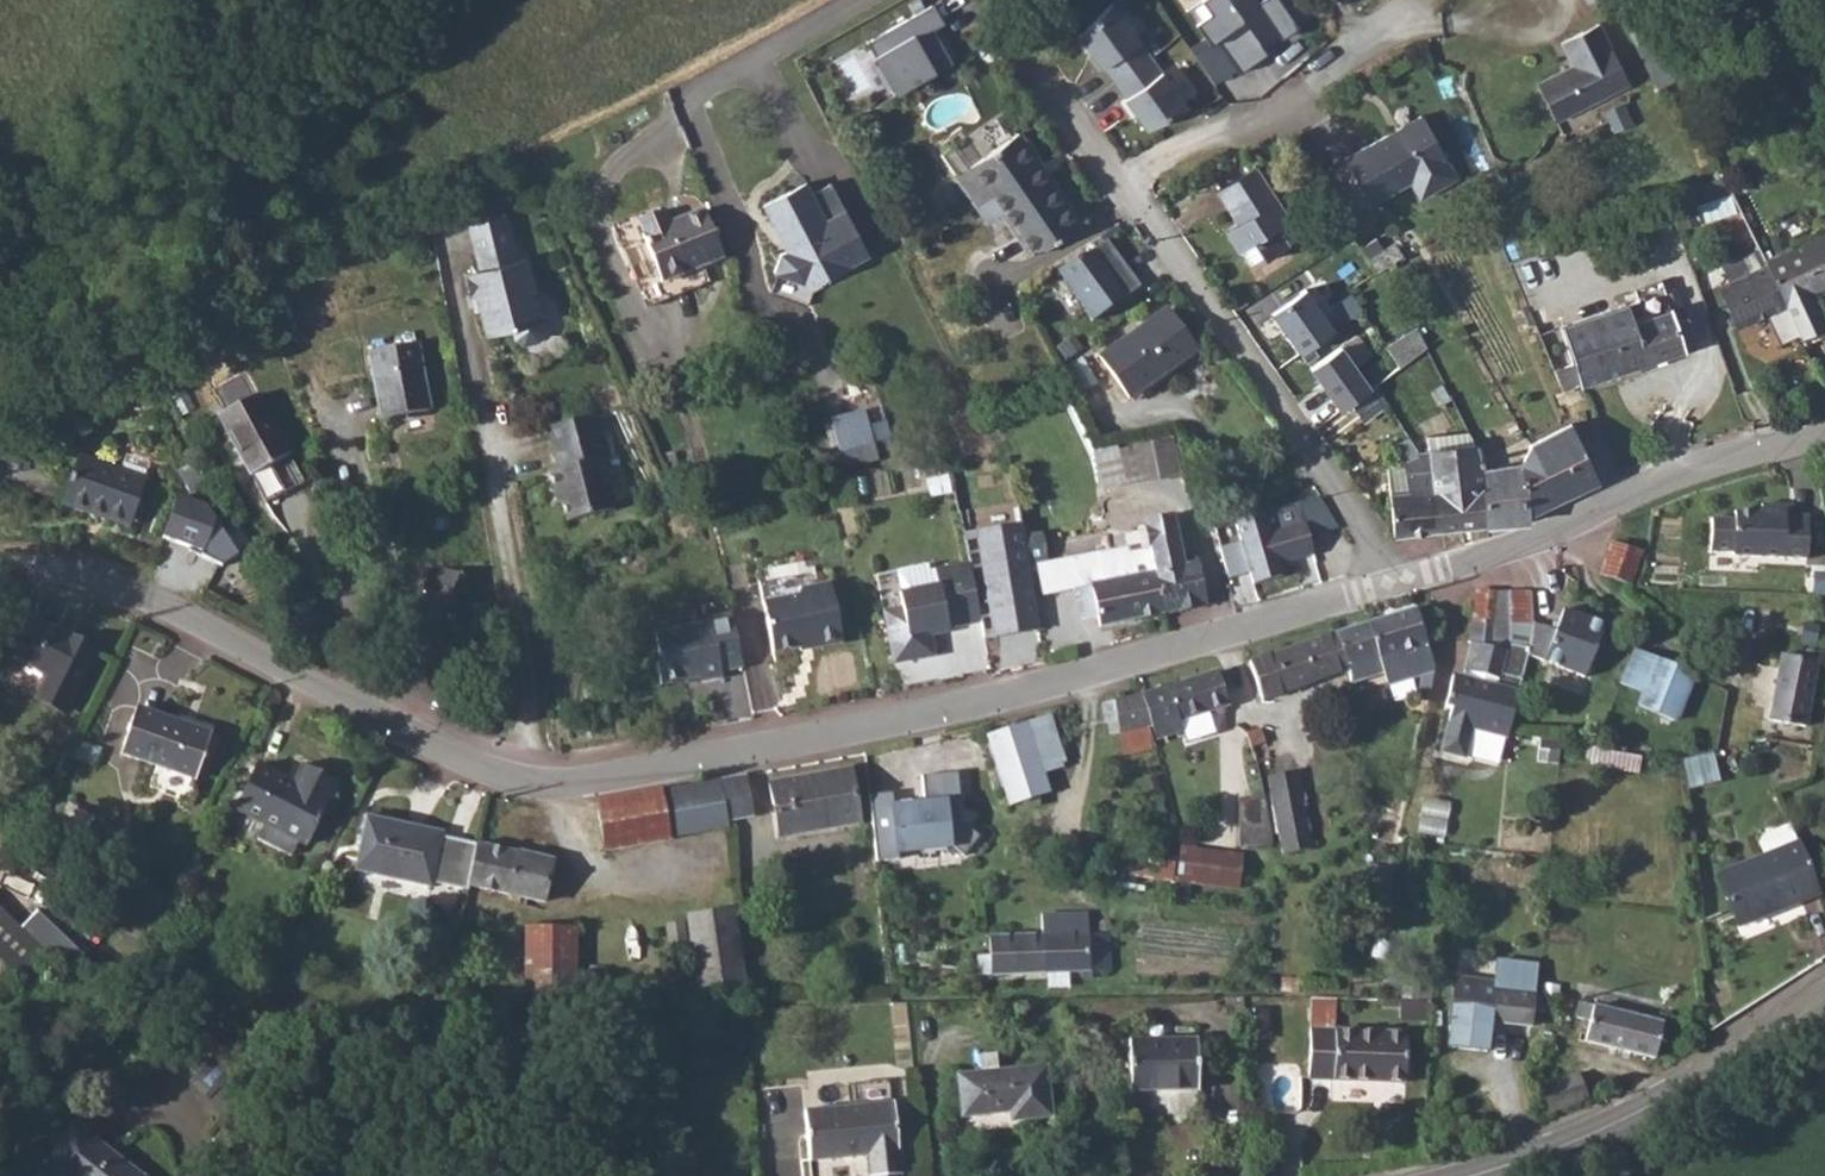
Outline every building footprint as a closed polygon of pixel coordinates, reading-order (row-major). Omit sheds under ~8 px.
[(1237,69),(1269,53),(1263,41),(1312,18),(1303,0),(1201,0),(1192,4),(1209,41),(1221,36),(1237,69)] [(937,3),(862,40),(895,95),(957,64),(932,27),(943,22),(937,3)] [(1110,3),(1076,36),(1100,68),(1102,66),(1125,97),(1122,99),(1144,129),(1187,108),(1150,56),(1110,3)] [(1572,66),(1537,82),(1557,120),(1630,85),(1599,26),(1561,43),(1572,66)] [(1653,36),(1636,44),(1657,88),(1674,79),(1653,36)] [(1422,115),(1345,158),(1370,203),(1411,181),(1420,198),(1457,177),(1422,115)] [(1017,132),(969,165),(989,194),(1032,256),(1081,221),(1017,132)] [(1322,171),(1347,217),(1370,203),(1345,158),(1322,171)] [(1255,167),(1217,190),(1239,224),(1225,232),(1238,252),(1241,250),(1250,263),(1262,256),(1264,260),(1300,237),(1255,167)] [(1730,177),(1693,183),(1699,218),(1736,212),(1730,177)] [(866,250),(831,182),(811,193),(806,182),(764,205),(782,241),(788,237),(793,247),(781,253),(774,271),(778,273),(771,292),(807,305),(812,291),(806,280),(866,250)] [(470,225),(505,216),(501,199),(465,208),(470,225)] [(723,256),(704,209),(669,224),(663,210),(638,220),(644,234),(641,236),(662,283),(723,256)] [(480,270),(466,274),(471,295),(476,293),(480,308),(486,333),(513,327),(516,339),(524,344),(539,340),(544,331),(525,259),(518,261),(506,216),(505,216),(470,225),(480,270)] [(1765,260),(1785,305),(1798,335),(1824,323),(1810,292),(1824,285),(1824,232),(1765,260)] [(1378,236),(1362,246),(1377,272),(1404,255),(1397,242),(1385,249),(1378,236)] [(1104,239),(1059,270),(1091,320),(1135,287),(1104,239)] [(1717,286),(1736,327),(1785,305),(1765,260),(1760,251),(1723,268),(1729,281),(1717,286)] [(1572,362),(1553,368),(1561,389),(1579,384),(1698,344),(1688,317),(1673,321),(1660,281),(1633,289),(1637,300),(1559,325),(1572,362)] [(1301,354),(1334,330),(1306,289),(1272,313),(1301,354)] [(471,295),(475,310),(480,308),(476,293),(471,295)] [(1098,355),(1126,394),(1162,369),(1164,372),(1195,351),(1165,308),(1098,355)] [(1417,329),(1387,348),(1398,367),(1427,345),(1417,329)] [(418,341),(368,350),(380,419),(430,411),(418,341)] [(1342,410),(1372,387),(1341,346),(1311,369),(1342,410)] [(250,383),(223,397),(230,410),(218,416),(250,477),(288,456),(250,383)] [(866,412),(831,422),(839,450),(874,440),(866,412)] [(592,416),(548,427),(553,447),(597,436),(592,416)] [(1523,462),(1483,468),(1484,484),(1481,485),(1486,528),(1523,524),(1528,523),(1527,510),(1544,505),(1598,481),(1570,422),(1531,441),(1523,462)] [(1432,448),(1415,450),(1418,455),(1421,458),(1430,458),(1434,487),(1437,487),(1442,532),(1486,528),(1481,485),(1484,484),(1483,468),(1476,444),(1470,444),(1469,433),(1431,435),(1432,448)] [(597,436),(553,447),(559,468),(551,470),(556,491),(561,489),(564,501),(569,520),(616,508),(603,457),(609,456),(603,434),(597,436)] [(1168,476),(1180,474),(1173,440),(1161,442),(1168,476)] [(1150,480),(1168,476),(1161,442),(1119,451),(1125,480),(1149,475),(1150,480)] [(1126,485),(1125,480),(1119,451),(1091,457),(1097,483),(1099,487),(1106,489),(1126,485)] [(62,503),(131,527),(147,479),(78,455),(62,503)] [(1418,455),(1387,467),(1392,537),(1442,532),(1437,487),(1434,487),(1430,458),(1421,458),(1418,455)] [(206,507),(177,497),(163,538),(192,548),(193,552),(225,564),(238,555),(206,507)] [(1301,501),(1236,520),(1240,544),(1221,548),(1229,578),(1251,573),(1255,582),(1284,575),(1281,564),(1316,551),(1301,501)] [(976,533),(1022,526),(1018,502),(959,512),(970,567),(981,621),(985,637),(993,636),(984,583),(991,582),(989,570),(982,571),(976,533)] [(1736,522),(1713,521),(1711,554),(1734,555),(1734,558),(1807,562),(1810,518),(1787,518),(1788,508),(1763,506),(1763,515),(1736,513),(1736,522)] [(1199,563),(1193,564),(1191,555),(1182,557),(1175,522),(1170,523),(1164,520),(1155,522),(1151,527),(1146,528),(1150,549),(1164,613),(1207,604),(1199,563)] [(1039,628),(1022,526),(976,533),(982,571),(989,570),(991,582),(984,583),(993,636),(1039,628)] [(1610,543),(1598,576),(1629,587),(1641,554),(1610,543)] [(1100,626),(1164,613),(1150,549),(1129,553),(1128,547),(1037,566),(1043,595),(1078,587),(1085,619),(1098,616),(1100,626)] [(764,594),(819,585),(816,566),(761,575),(764,594)] [(929,631),(981,621),(970,567),(931,575),(930,567),(897,573),(904,611),(885,615),(894,663),(934,655),(929,631)] [(444,569),(429,601),(459,615),(475,582),(444,569)] [(816,644),(817,648),(843,642),(830,585),(806,590),(799,600),(764,607),(773,653),(816,644)] [(1499,594),(1476,591),(1471,635),(1468,646),(1472,646),(1492,650),(1495,641),(1526,649),(1531,625),(1509,625),(1509,594),(1499,594)] [(1509,594),(1509,625),(1531,625),(1531,624),(1532,592),(1509,594)] [(1415,609),(1338,634),(1348,666),(1379,656),(1386,677),(1390,689),(1419,680),(1418,690),(1429,693),(1433,671),(1415,609)] [(743,664),(731,611),(708,617),(709,622),(655,635),(660,657),(656,662),(661,682),(698,675),(699,679),(723,674),(722,667),(743,664)] [(1556,634),(1531,624),(1531,625),(1526,649),(1525,656),(1584,680),(1605,628),(1564,612),(1556,634)] [(29,619),(10,656),(49,675),(36,700),(63,713),(94,651),(29,619)] [(1348,666),(1338,634),(1250,662),(1262,700),(1348,669),(1348,666)] [(1492,650),(1472,646),(1462,679),(1452,676),(1444,709),(1451,710),(1439,753),(1462,759),(1470,730),(1505,739),(1507,733),(1526,649),(1495,641),(1492,650)] [(1645,692),(1659,659),(1634,648),(1621,682),(1645,692)] [(1779,655),(1767,721),(1805,728),(1818,662),(1812,661),(1813,652),(1805,650),(1802,659),(1779,655)] [(1696,675),(1659,659),(1645,692),(1639,706),(1674,721),(1677,720),(1696,675)] [(1218,670),(1142,695),(1152,725),(1156,738),(1182,730),(1179,721),(1228,706),(1229,706),(1218,670)] [(1117,721),(1119,731),(1149,726),(1152,725),(1142,695),(1100,704),(1104,723),(1117,721)] [(136,708),(120,754),(196,781),(211,734),(136,708)] [(1048,715),(986,735),(1009,803),(1049,790),(1043,774),(1065,767),(1048,715)] [(1254,732),(1246,735),(1250,749),(1264,744),(1259,731),(1254,732)] [(1561,741),(1540,738),(1537,761),(1558,764),(1561,741)] [(1713,754),(1706,756),(1712,782),(1713,784),(1720,782),(1713,754)] [(1706,756),(1682,761),(1689,790),(1713,784),(1712,782),(1706,756)] [(263,824),(255,839),(290,856),(298,841),(307,846),(338,782),(304,765),(295,784),(254,764),(233,809),(263,824)] [(851,769),(768,782),(779,838),(860,824),(851,769)] [(922,776),(925,802),(893,805),(892,793),(869,795),(876,861),(899,859),(898,849),(949,844),(964,855),(980,836),(960,820),(958,804),(961,804),(957,772),(922,776)] [(749,774),(620,798),(629,845),(728,828),(727,821),(757,816),(749,774)] [(1297,776),(1268,780),(1281,855),(1311,850),(1297,776)] [(1273,836),(1263,797),(1240,797),(1240,844),(1273,845),(1273,836)] [(1424,797),(1418,832),(1445,837),(1451,802),(1424,797)] [(629,845),(620,798),(596,803),(605,850),(629,845)] [(366,816),(354,871),(431,888),(432,885),(466,892),(468,886),(476,843),(441,835),(442,831),(366,816)] [(1820,893),(1799,841),(1716,875),(1736,927),(1820,893)] [(476,843),(468,886),(544,902),(552,860),(492,846),(476,843)] [(1181,849),(1177,881),(1239,889),(1256,889),(1259,859),(1219,854),(1181,849)] [(0,909),(0,983),(11,971),(20,979),(66,971),(83,953),(37,911),(21,928),(0,909)] [(742,982),(732,910),(688,916),(698,987),(742,982)] [(1087,914),(1043,914),(1044,934),(989,934),(989,954),(976,954),(976,973),(1081,970),(1082,979),(1093,978),(1093,970),(1108,970),(1108,933),(1088,933),(1087,914)] [(682,921),(666,923),(671,956),(687,953),(682,921)] [(527,926),(525,994),(576,995),(576,926),(527,926)] [(589,966),(589,996),(608,997),(608,965),(589,966)] [(1453,977),(1452,982),(1535,994),(1537,970),(1496,965),(1494,982),(1453,977)] [(1412,1000),(1432,1000),(1432,979),(1412,979),(1412,1000)] [(1535,994),(1452,982),(1448,1026),(1489,1030),(1491,1021),(1531,1026),(1533,1010),(1546,1011),(1548,996),(1540,994),(1535,994)] [(1336,998),(1310,998),(1308,1078),(1405,1081),(1406,1032),(1336,1029),(1336,998)] [(1412,1000),(1400,999),(1399,1018),(1431,1019),(1432,1000),(1412,1000)] [(1579,1002),(1575,1017),(1590,1020),(1584,1041),(1655,1056),(1663,1022),(1579,1002)] [(209,1032),(184,1057),(219,1094),(212,1103),(225,1117),(251,1090),(239,1079),(246,1070),(209,1032)] [(1196,1038),(1129,1039),(1130,1090),(1197,1090),(1196,1038)] [(996,1052),(979,1054),(981,1072),(957,1074),(962,1115),(1011,1111),(1011,1118),(1051,1114),(1045,1066),(998,1069),(996,1052)] [(1576,1073),(1540,1087),(1549,1113),(1585,1099),(1576,1073)] [(861,1101),(891,1098),(888,1079),(859,1083),(861,1101)] [(804,1111),(809,1160),(868,1153),(870,1175),(901,1175),(893,1101),(804,1111)] [(35,1175),(143,1175),(77,1123),(35,1175)]
